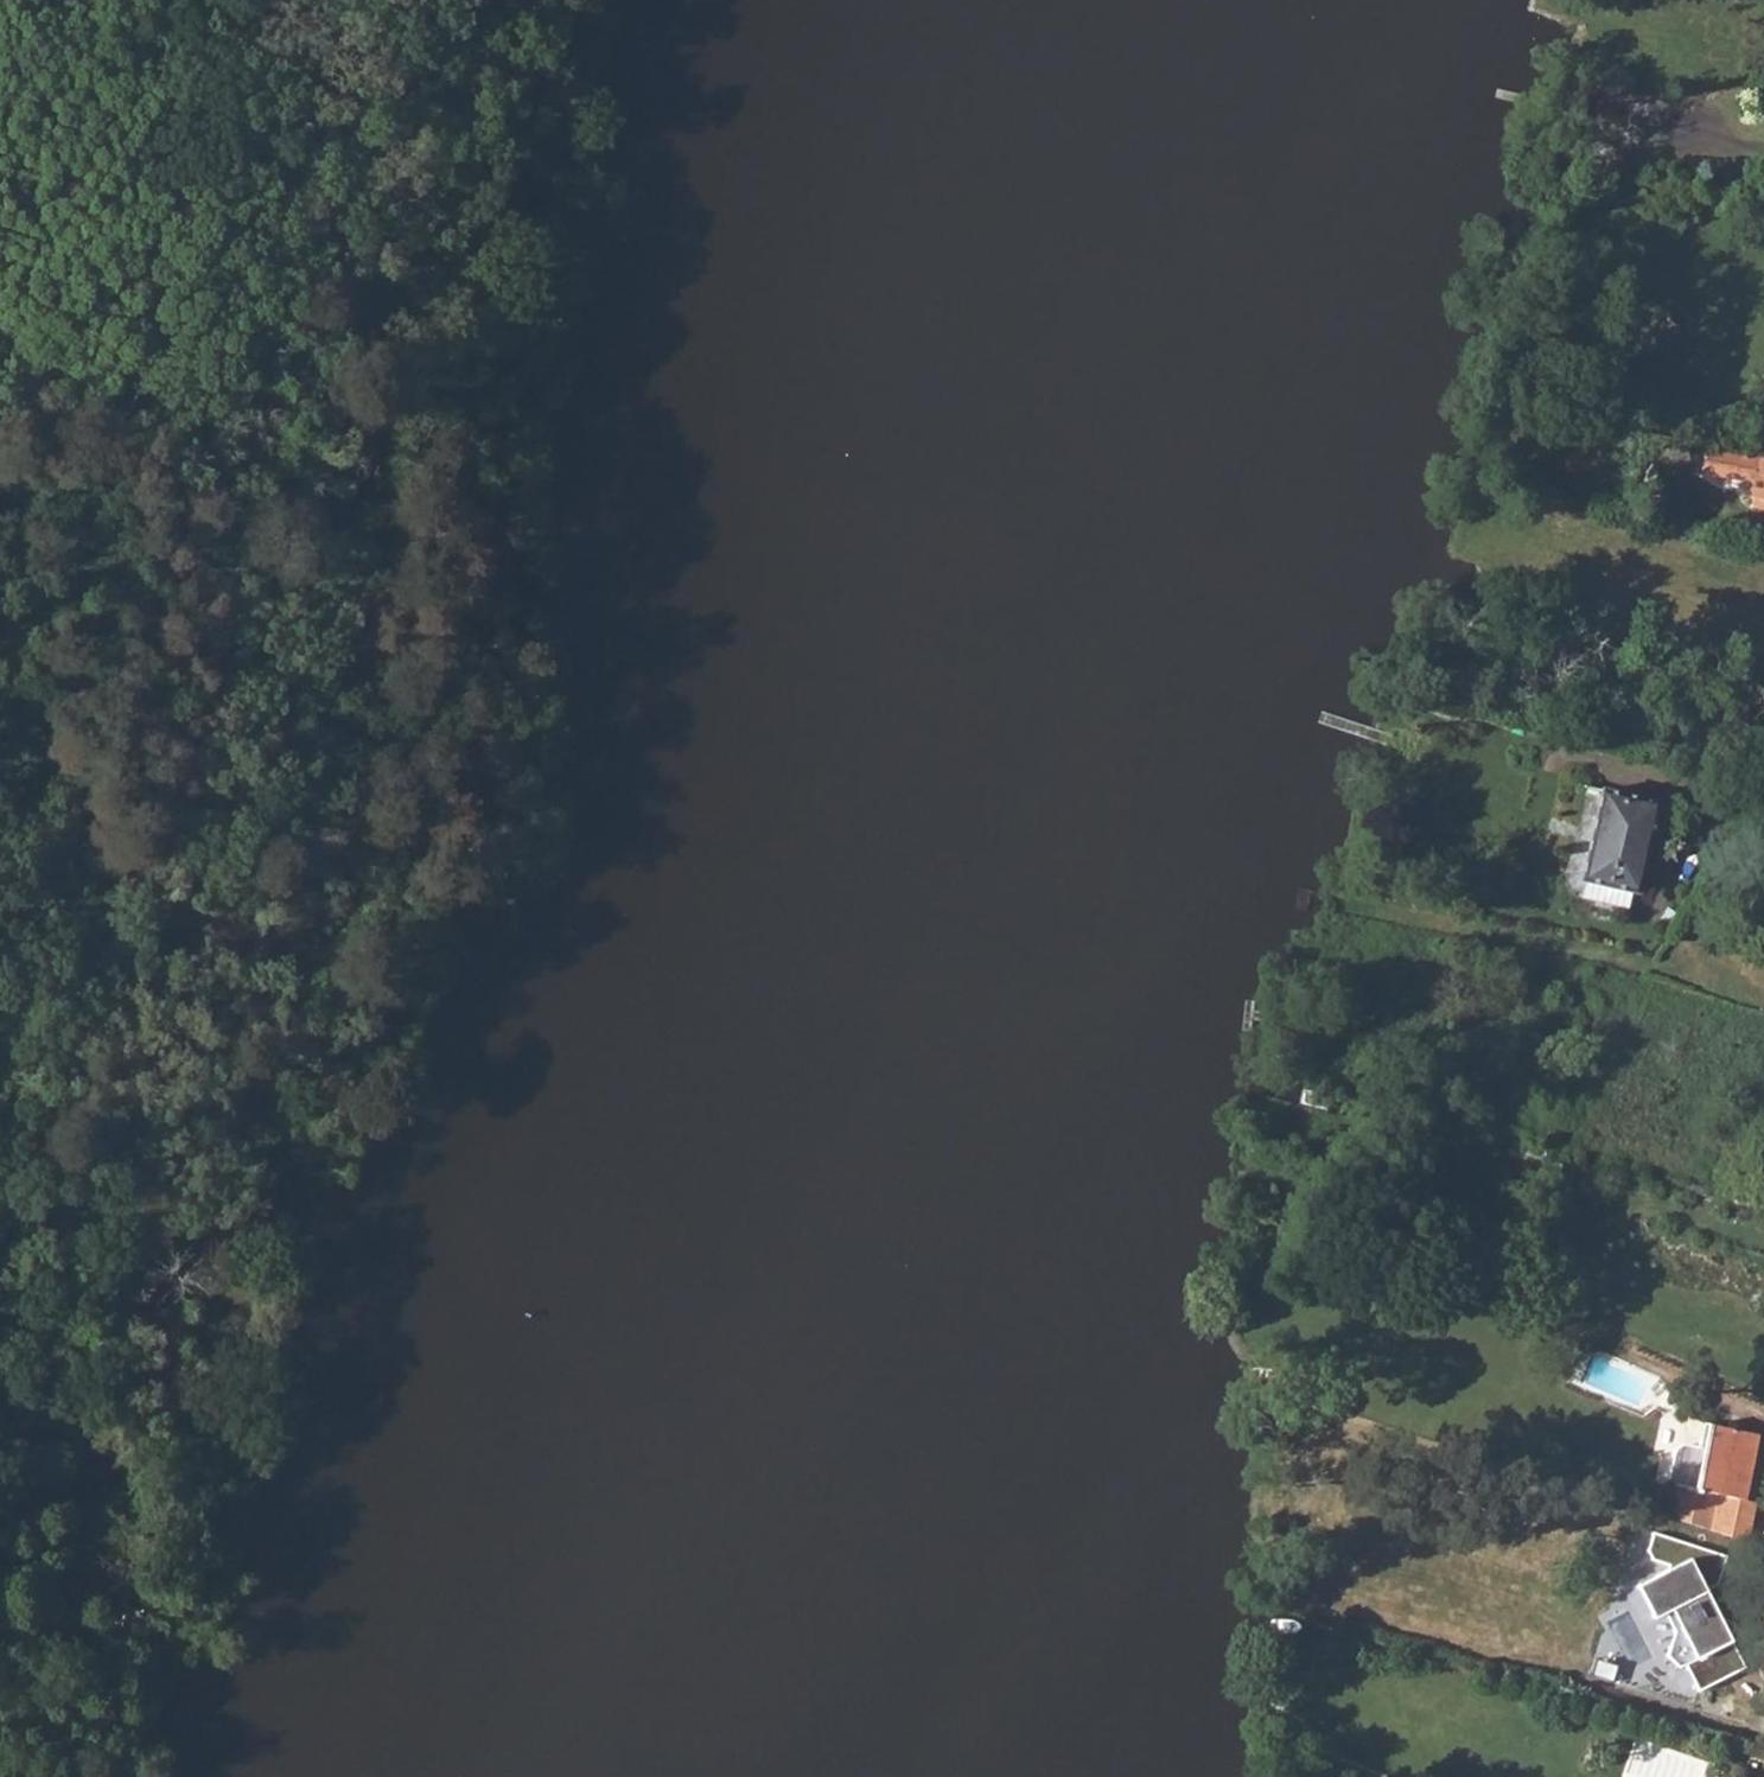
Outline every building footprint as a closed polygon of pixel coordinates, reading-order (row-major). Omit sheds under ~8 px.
[(1712,447),(1707,473),(1752,482),(1748,499),(1758,501),(1756,510),(1763,511),(1763,458),(1745,454),(1712,447)] [(1639,893),(1660,807),(1607,794),(1586,880),(1639,893)] [(1757,1502),(1747,1500),(1761,1436),(1713,1426),(1707,1451),(1687,1447),(1681,1447),(1678,1452),(1671,1484),(1678,1485),(1671,1521),(1749,1538),(1757,1502)] [(1701,1689),(1746,1667),(1707,1589),(1717,1584),(1726,1555),(1655,1533),(1647,1557),(1673,1565),(1671,1571),(1640,1587),(1657,1619),(1669,1613),(1680,1634),(1668,1655),(1680,1666),(1688,1663),(1701,1689)]
